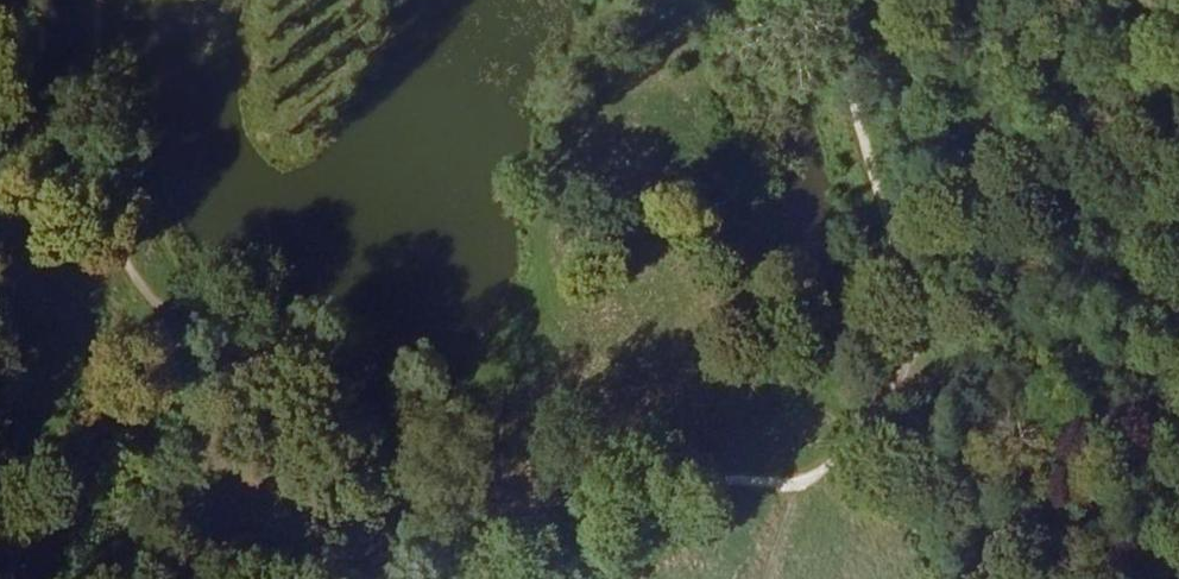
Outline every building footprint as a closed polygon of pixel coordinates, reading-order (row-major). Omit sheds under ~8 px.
[(290,24),(290,33),(307,33),(307,24),(290,24)]
